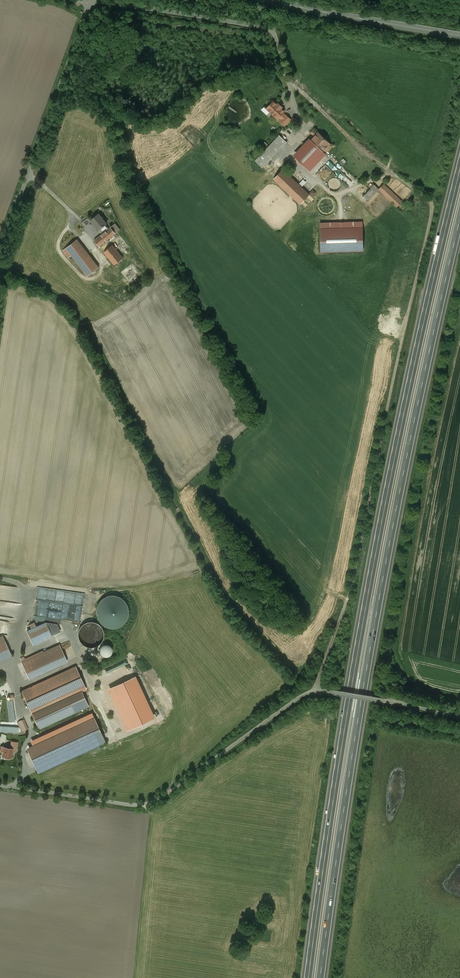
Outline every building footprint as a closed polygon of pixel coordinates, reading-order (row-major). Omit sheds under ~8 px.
[(283,107),(279,103),(277,104),(274,101),(267,108),(268,110),(268,111),(270,113),(271,113),(273,115),(273,116),(275,118),(276,117),(278,119),(279,117),(281,119),(285,115),(283,113),(285,112),(281,108),(283,107)] [(291,120),(286,115),(285,115),(281,119),(280,121),(285,126),(291,120)] [(317,133),(313,129),(310,132),(314,136),(309,141),(296,156),(308,167),(324,151),(326,153),(333,146),(318,132),(317,133)] [(280,135),(255,161),(262,168),(287,142),(280,135)] [(310,195),(283,169),(274,179),(301,204),(310,195)] [(341,187),(341,184),(341,182),(339,179),(337,178),(334,178),(332,178),(330,180),(328,182),(328,184),(328,187),(330,189),(332,190),(335,191),(337,190),(339,189),(341,187)] [(373,184),(370,187),(371,188),(364,196),(368,200),(379,189),(373,184)] [(402,202),(384,184),(379,189),(392,202),(397,207),(402,202)] [(107,223),(99,214),(91,220),(99,230),(106,224),(107,223)] [(362,222),(320,223),(321,251),(363,250),(362,222)] [(106,224),(99,230),(102,234),(109,228),(106,224)] [(102,234),(94,240),(101,248),(109,241),(108,239),(116,233),(111,227),(109,228),(102,234)] [(99,267),(77,239),(65,249),(63,250),(69,258),(71,255),(88,276),(99,267)] [(123,258),(112,245),(104,252),(114,265),(123,258)] [(103,598),(100,601),(97,606),(96,611),(97,616),(99,621),(103,625),(107,627),(112,628),(118,627),(123,624),(127,620),(129,615),(129,609),(127,604),(124,599),(119,596),(113,595),(108,596),(103,598)] [(63,607),(62,619),(80,620),(81,609),(63,607)] [(9,628),(10,621),(0,619),(1,615),(0,615),(0,627),(9,628)] [(79,628),(78,633),(78,637),(80,641),(83,645),(87,647),(92,647),(96,646),(99,644),(102,641),(104,637),(104,633),(103,629),(101,626),(97,623),(94,621),(89,621),(85,622),(82,625),(79,628)] [(45,622),(27,630),(33,645),(52,636),(45,622)] [(0,639),(0,660),(11,656),(3,637),(0,639)] [(103,646),(101,647),(100,649),(100,651),(101,653),(102,655),(104,656),(106,656),(108,656),(109,655),(111,654),(112,653),(112,651),(112,649),(111,647),(110,646),(108,645),(107,644),(104,645),(103,646)] [(60,646),(22,662),(29,678),(67,662),(60,646)] [(77,667),(22,692),(32,713),(81,691),(87,688),(77,667)] [(32,713),(39,728),(88,706),(81,691),(32,713)] [(94,717),(27,748),(38,772),(105,741),(94,717)] [(3,757),(12,759),(13,748),(1,747),(0,752),(4,752),(3,757)] [(262,934),(259,942),(265,944),(268,936),(262,934)]
